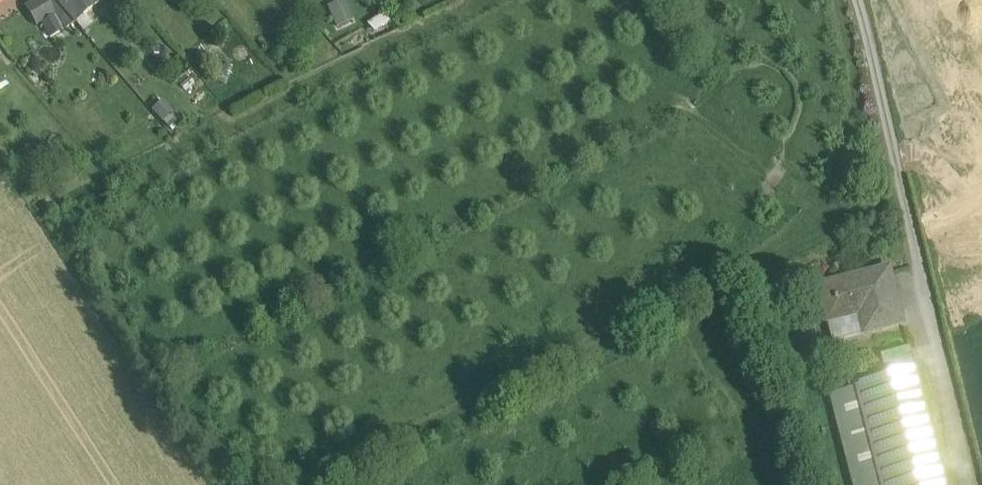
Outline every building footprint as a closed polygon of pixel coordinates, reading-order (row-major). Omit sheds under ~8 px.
[(43,0),(39,0),(26,7),(36,25),(41,22),(52,15),(43,0)] [(53,0),(43,0),(52,15),(62,32),(74,24),(53,0)] [(74,24),(76,22),(84,15),(98,3),(96,0),(53,0),(74,24)] [(334,25),(352,19),(346,0),(334,0),(326,3),(334,25)] [(62,32),(52,15),(41,22),(51,39),(62,32)] [(84,15),(76,22),(84,31),(92,24),(84,15)] [(847,285),(891,274),(890,269),(845,280),(847,285)] [(847,285),(845,280),(819,287),(827,319),(859,311),(865,334),(904,324),(891,274),(847,285)] [(833,342),(865,334),(859,311),(827,319),(833,342)] [(885,356),(891,380),(831,396),(854,484),(946,484),(910,349),(885,356)]
